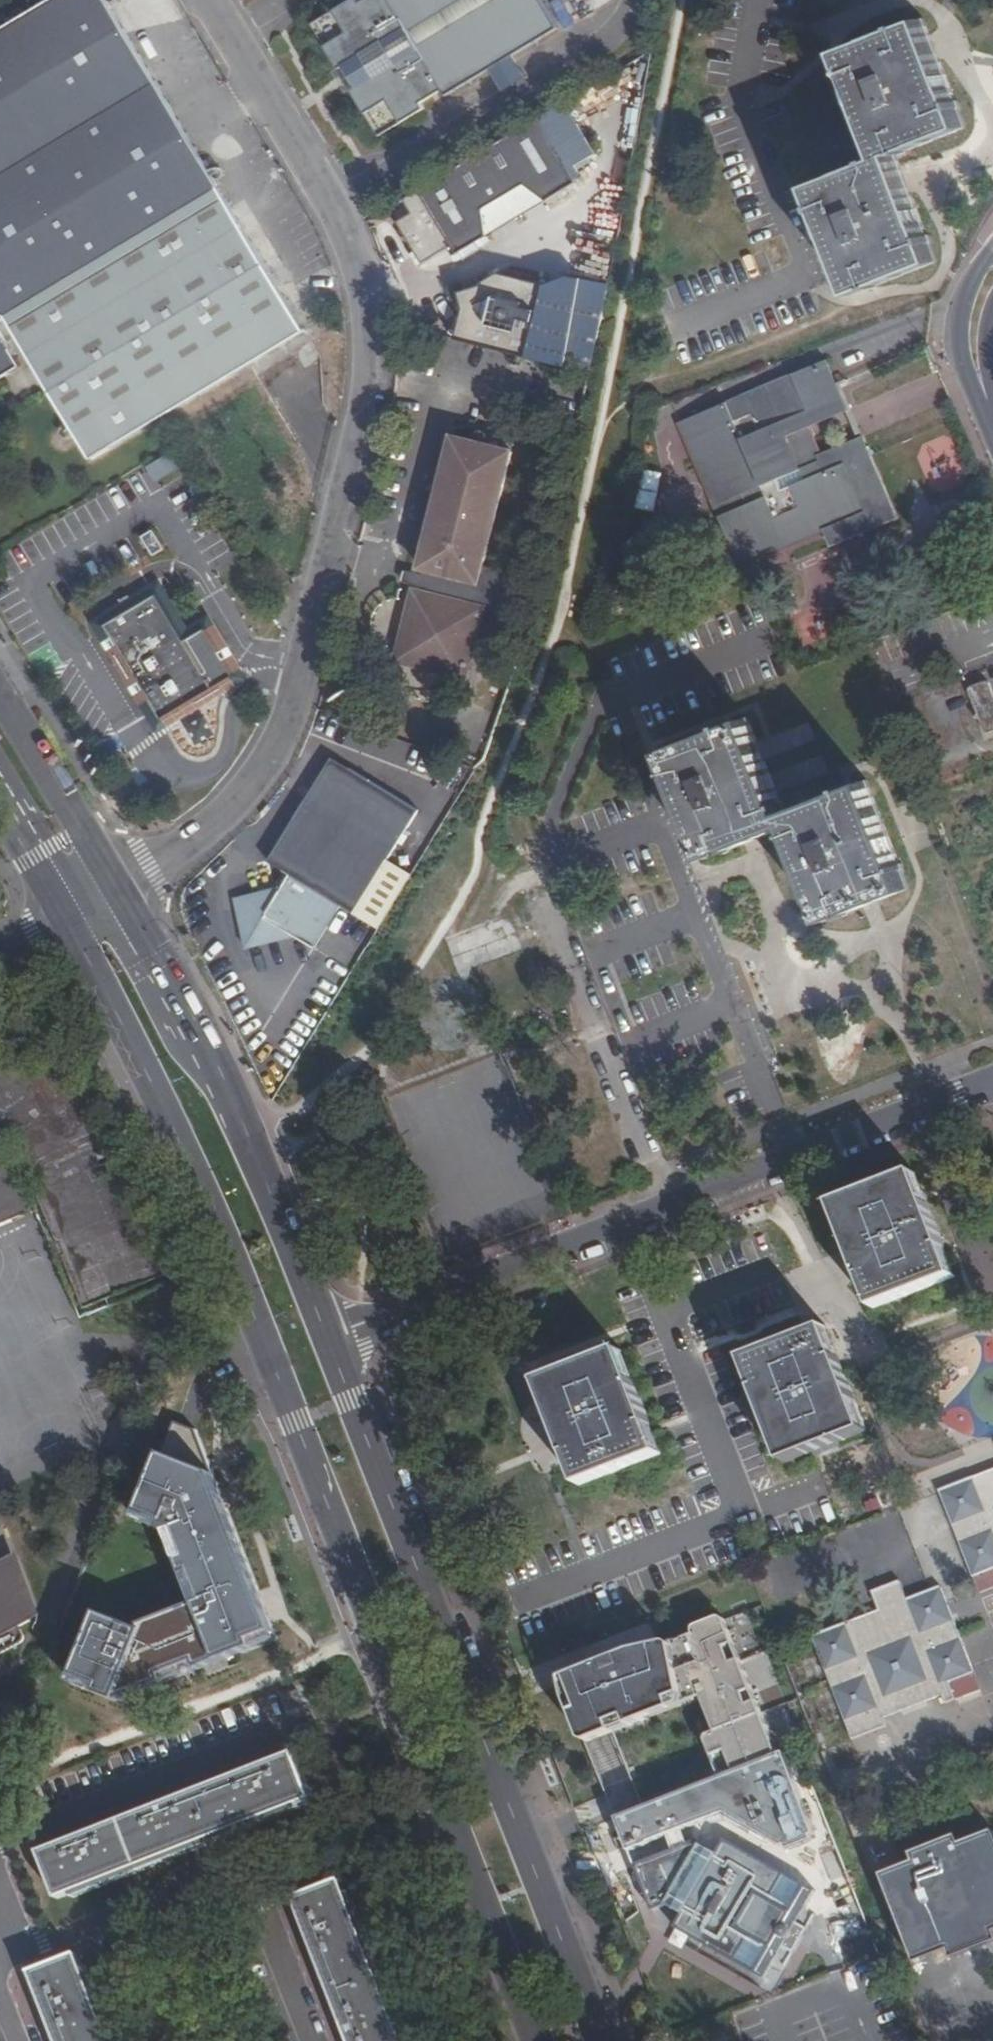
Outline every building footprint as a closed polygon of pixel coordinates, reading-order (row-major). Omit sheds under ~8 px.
[(77,435),(301,325),(107,0),(38,0),(0,23),(0,313),(2,312),(77,435)] [(359,5),(356,0),(352,0),(311,26),(338,72),(350,64),(363,87),(352,94),(379,138),(424,111),(421,105),(440,92),(444,99),(490,71),(512,58),(558,30),(540,0),(366,0),(359,5)] [(566,27),(581,20),(571,0),(553,0),(566,27)] [(921,22),(860,46),(906,151),(963,129),(921,22)] [(906,151),(860,46),(842,53),(882,160),(850,172),(895,278),(934,263),(893,156),(906,151)] [(512,58),(490,71),(503,93),(525,80),(512,58)] [(525,176),(551,197),(579,180),(571,168),(597,152),(567,101),(391,207),(422,257),(450,240),(459,253),(489,235),(480,203),(525,176)] [(895,278),(850,172),(813,187),(855,293),(895,278)] [(489,235),(551,197),(525,176),(480,203),(489,235)] [(586,263),(570,260),(551,267),(547,284),(548,284),(571,275),(582,278),(583,273),(586,263)] [(611,279),(583,273),(582,278),(571,275),(548,284),(547,284),(501,273),(490,279),(472,275),(457,340),(565,366),(567,359),(593,365),(609,290),(611,279)] [(18,361),(0,331),(0,372),(18,361)] [(824,520),(863,504),(846,464),(814,477),(809,467),(803,470),(789,437),(849,412),(826,361),(746,395),(750,404),(728,413),(724,404),(679,422),(715,507),(730,501),(734,511),(719,517),(736,559),(786,538),(790,548),(829,531),(824,520)] [(750,404),(746,395),(724,404),(728,413),(750,404)] [(453,435),(420,564),(436,568),(434,574),(410,568),(407,580),(431,586),(429,593),(414,589),(397,657),(468,675),(479,634),(488,636),(486,647),(497,650),(517,571),(485,563),(512,449),(453,435)] [(656,509),(663,475),(646,471),(638,505),(656,509)] [(868,515),(863,504),(824,520),(829,531),(868,515)] [(662,528),(658,517),(644,523),(648,534),(662,528)] [(156,525),(145,531),(156,551),(168,544),(156,525)] [(740,568),(790,548),(786,538),(736,559),(740,568)] [(161,579),(97,617),(161,724),(226,687),(193,632),(161,579)] [(247,675),(215,619),(193,632),(226,687),(247,675)] [(977,718),(980,720),(981,721),(985,731),(986,732),(987,731),(992,729),(992,691),(989,682),(988,680),(985,680),(969,687),(977,712),(977,714),(976,716),(977,718)] [(784,813),(746,718),(665,750),(706,857),(789,825),(825,919),(907,887),(866,781),(784,813)] [(357,906),(383,923),(415,870),(389,854),(419,804),(332,752),(269,855),(289,867),(282,880),(236,893),(248,943),(297,929),(317,942),(342,900),(356,908),(357,906)] [(30,1216),(12,1174),(11,1171),(9,1168),(6,1165),(1,1160),(0,1160),(0,1228),(30,1216)] [(916,1173),(909,1176),(921,1207),(929,1204),(916,1173)] [(909,1176),(842,1202),(854,1233),(847,1236),(864,1280),(871,1277),(883,1306),(949,1280),(937,1250),(945,1247),(929,1204),(921,1207),(909,1176)] [(854,1233),(842,1202),(834,1205),(847,1236),(854,1233)] [(957,1277),(945,1247),(937,1250),(949,1280),(957,1277)] [(871,1277),(864,1280),(876,1309),(883,1306),(871,1277)] [(827,1328),(819,1331),(830,1360),(838,1357),(827,1328)] [(819,1331),(754,1356),(765,1386),(757,1389),(773,1431),(780,1428),(792,1459),(859,1434),(846,1402),(855,1399),(838,1357),(830,1360),(819,1331)] [(621,1350),(613,1353),(625,1384),(633,1381),(621,1350)] [(552,1413),(567,1454),(576,1450),(588,1482),(654,1456),(641,1424),(649,1421),(633,1381),(625,1384),(613,1353),(549,1378),(561,1409),(552,1413)] [(765,1386),(754,1356),(745,1359),(757,1389),(765,1386)] [(540,1382),(552,1413),(561,1409),(549,1378),(540,1382)] [(867,1431),(855,1399),(846,1402),(859,1434),(867,1431)] [(641,1424),(654,1456),(662,1453),(649,1421),(641,1424)] [(780,1428),(773,1431),(785,1462),(792,1459),(780,1428)] [(114,1581),(72,1690),(116,1708),(276,1644),(193,1435),(160,1463),(138,1520),(154,1526),(153,1530),(157,1532),(161,1530),(168,1547),(163,1548),(168,1559),(172,1557),(178,1574),(137,1590),(114,1581)] [(576,1450),(567,1454),(579,1486),(588,1482),(576,1450)] [(956,1532),(974,1578),(992,1570),(992,1471),(940,1491),(956,1532)] [(22,1644),(23,1642),(23,1641),(24,1639),(24,1637),(23,1635),(23,1633),(22,1632),(21,1630),(19,1629),(31,1622),(8,1559),(0,1563),(0,1655),(22,1644)] [(907,1598),(906,1594),(900,1580),(872,1590),(880,1609),(813,1635),(842,1711),(853,1738),(887,1725),(884,1716),(943,1693),(946,1702),(955,1699),(949,1682),(975,1672),(941,1585),(907,1598)] [(635,1646),(565,1675),(567,1692),(590,1748),(703,1703),(717,1736),(713,1738),(710,1744),(715,1759),(729,1755),(737,1776),(781,1760),(725,1617),(717,1615),(691,1625),(693,1634),(635,1646)] [(41,1858),(59,1903),(312,1802),(295,1758),(41,1858)] [(961,1841),(957,1834),(912,1851),(915,1859),(882,1872),(916,1958),(949,1945),(953,1954),(992,1938),(992,1829),(961,1841)] [(704,1844),(639,1870),(657,1916),(673,1909),(688,1918),(680,1932),(771,1983),(789,1952),(798,1957),(812,1932),(803,1927),(820,1895),(730,1844),(722,1859),(707,1850),(704,1844)] [(294,1904),(348,2040),(399,2040),(338,1885),(294,1904)] [(32,1978),(57,2040),(108,2040),(76,1960),(32,1978)]
